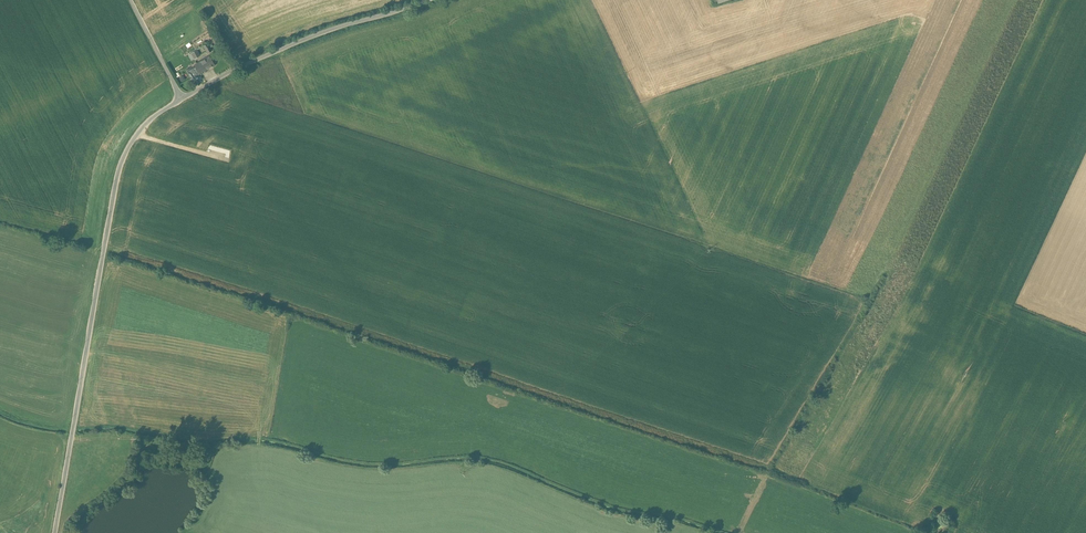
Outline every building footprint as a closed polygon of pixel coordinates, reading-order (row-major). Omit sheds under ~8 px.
[(211,50),(207,43),(203,45),(207,53),(211,50)] [(214,64),(209,56),(200,61),(205,69),(214,64)] [(200,61),(194,65),(196,68),(198,71),(199,73),(205,69),(200,61)] [(190,78),(197,74),(196,72),(198,71),(196,68),(194,69),(193,68),(188,71),(187,69),(186,70),(185,70),(190,78)]
